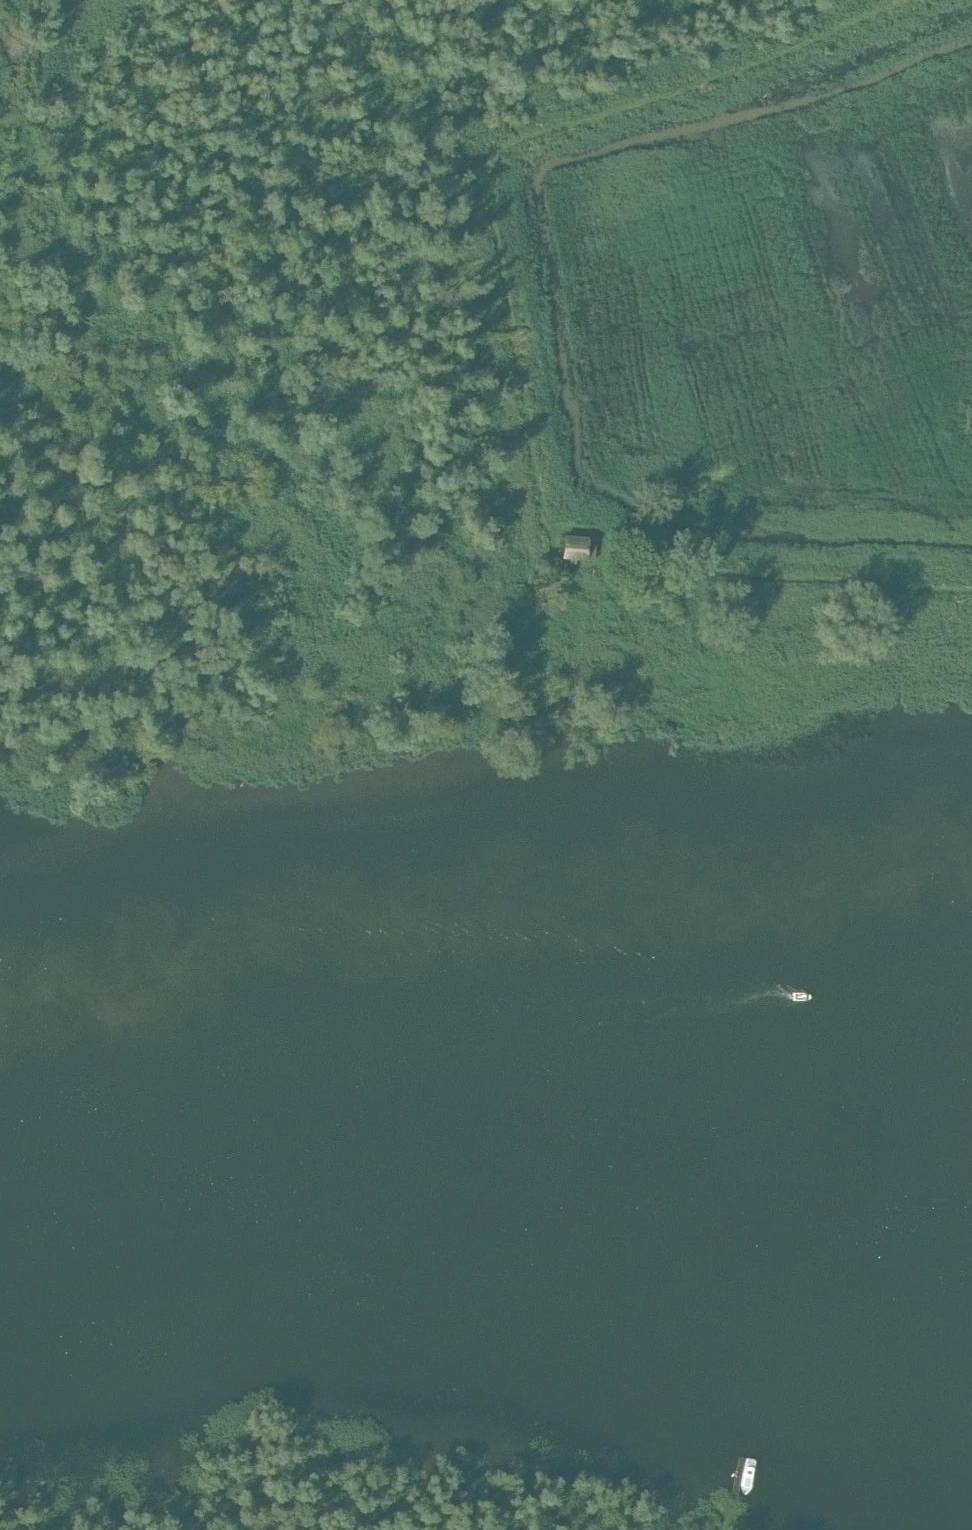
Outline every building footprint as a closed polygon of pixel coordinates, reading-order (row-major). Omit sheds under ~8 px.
[(589,559),(590,535),(565,534),(563,557),(589,559)]
